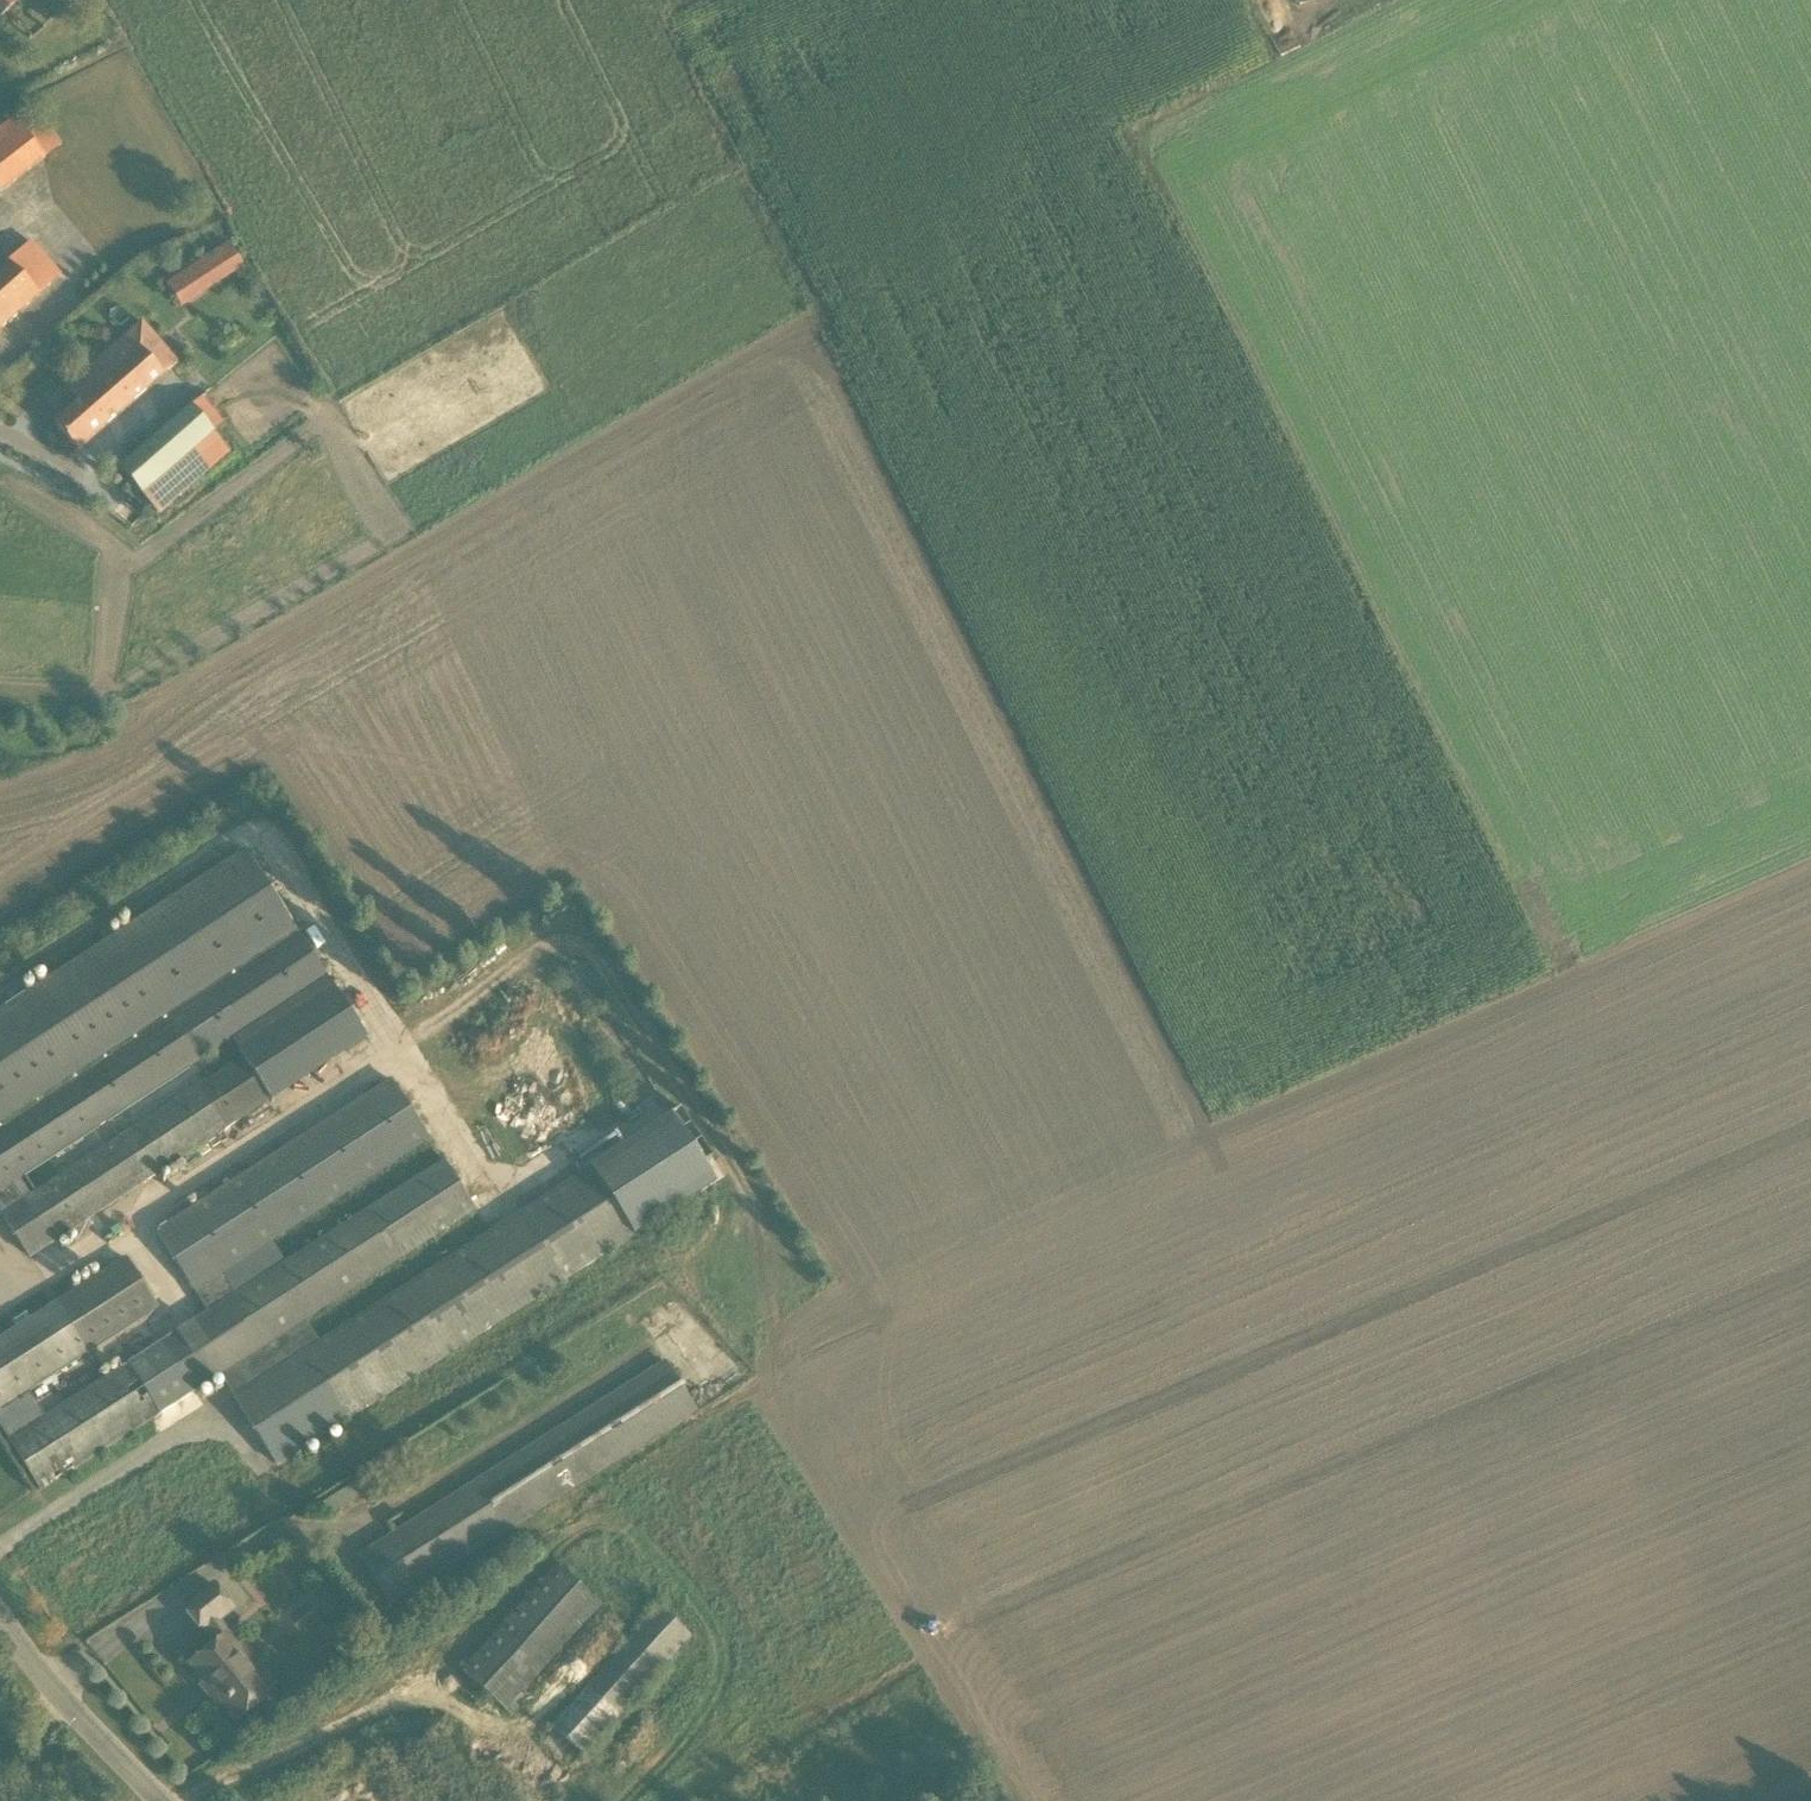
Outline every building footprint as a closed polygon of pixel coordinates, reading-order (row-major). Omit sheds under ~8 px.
[(19,1),(18,0),(0,0),(0,19),(19,1)] [(0,125),(0,186),(59,148),(31,105),(0,125)] [(61,277),(30,243),(0,270),(0,331),(61,277)] [(179,306),(243,265),(230,245),(166,286),(179,306)] [(80,403),(54,425),(76,451),(177,364),(142,324),(68,389),(80,403)] [(229,419),(207,394),(119,469),(157,513),(229,451),(213,433),(229,419)] [(271,1100),(272,1102),(368,1039),(334,988),(238,1051),(243,1058),(31,1197),(20,1181),(325,979),(242,852),(0,1012),(0,1214),(29,1258),(271,1100)] [(0,1341),(0,1428),(40,1490),(160,1413),(192,1392),(218,1375),(276,1466),(634,1236),(635,1237),(716,1184),(703,1163),(711,1158),(681,1110),(671,1115),(670,1114),(589,1166),(318,1340),(305,1319),(399,1259),(475,1210),(444,1162),(368,1211),(286,1264),(272,1242),(429,1140),(390,1079),(155,1231),(209,1314),(161,1345),(129,1365),(46,1418),(28,1391),(88,1352),(157,1307),(127,1259),(58,1304),(0,1341)] [(359,1557),(390,1605),(696,1411),(665,1363),(359,1557)] [(462,1672),(504,1710),(513,1717),(520,1709),(512,1702),(600,1605),(558,1566),(462,1672)] [(274,1692),(217,1622),(233,1610),(213,1585),(184,1609),(204,1633),(206,1631),(217,1643),(189,1666),(235,1723),(274,1692)] [(569,1769),(689,1635),(660,1609),(540,1742),(569,1769)]
